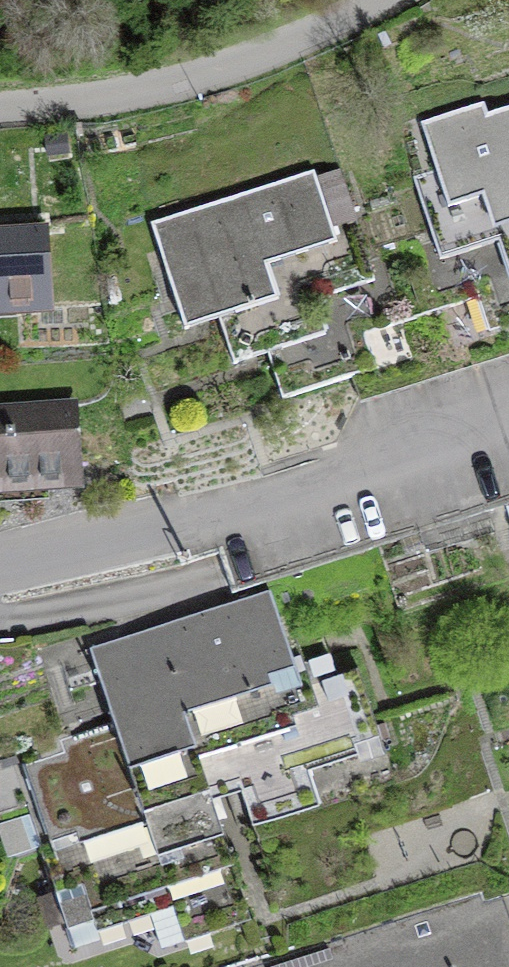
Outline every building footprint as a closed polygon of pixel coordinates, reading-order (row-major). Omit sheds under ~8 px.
[(486,116),(483,104),(421,124),(436,170),(447,203),(468,196),(476,220),(508,210),(508,108),(486,116)] [(329,217),(314,170),(151,223),(185,329),(219,318),(289,295),(278,261),(337,242),(329,217)] [(476,220),(468,196),(447,203),(436,170),(413,177),(432,234),(436,248),(503,226),(508,244),(508,210),(476,220)] [(376,284),(352,209),(329,217),(337,242),(278,261),(289,295),(219,318),(234,364),(329,333),(319,303),(376,284)] [(399,245),(422,316),(500,291),(508,319),(508,244),(503,226),(436,248),(432,234),(399,245)] [(46,298),(41,229),(0,231),(0,301),(46,298)] [(399,245),(367,256),(376,284),(319,303),(329,333),(268,353),(283,398),(354,375),(343,341),(422,316),(399,245)] [(75,473),(70,403),(0,408),(0,479),(75,473)] [(268,585),(88,643),(105,695),(285,637),(268,585)] [(105,695),(113,721),(114,723),(121,745),(187,724),(337,675),(324,636),(298,644),(295,634),(285,637),(105,695)] [(358,668),(337,675),(187,724),(213,803),(241,793),(253,828),(298,813),(286,779),(358,755),(351,736),(378,727),(358,668)] [(121,832),(213,803),(187,724),(121,745),(114,723),(61,740),(65,753),(25,766),(36,801),(104,779),(121,832)] [(36,801),(27,804),(65,921),(92,912),(142,896),(121,832),(104,779),(36,801)] [(251,919),(213,803),(121,832),(142,896),(92,912),(98,931),(194,899),(206,934),(251,919)] [(418,915),(434,966),(508,966),(508,896),(483,904),(480,895),(418,915)] [(418,915),(257,966),(434,966),(418,915)]
